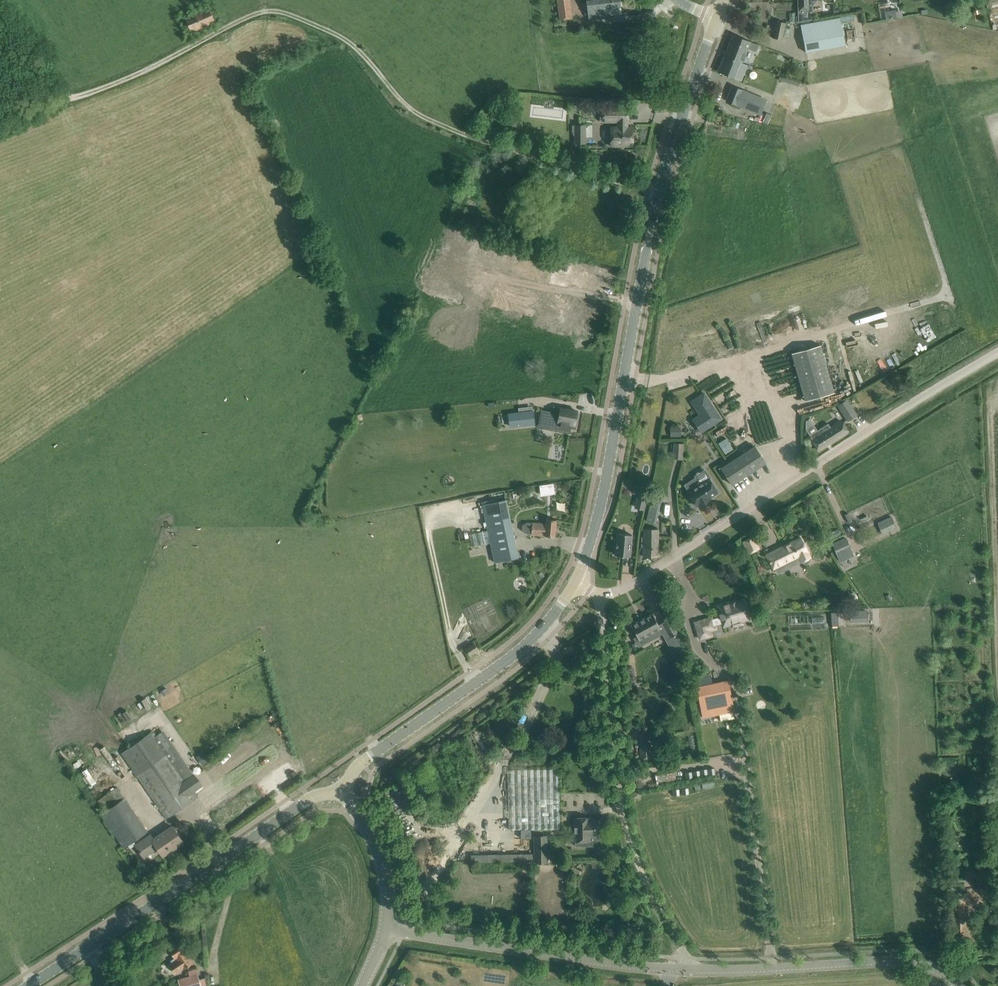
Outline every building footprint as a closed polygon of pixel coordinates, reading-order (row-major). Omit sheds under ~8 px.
[(559,19),(572,18),(570,0),(557,0),(559,19)] [(588,18),(596,17),(606,16),(605,9),(621,7),(620,0),(585,0),(588,18)] [(799,11),(808,11),(808,5),(813,5),(817,0),(799,0),(799,11)] [(191,32),(215,22),(209,7),(185,17),(191,32)] [(896,9),(885,11),(887,19),(897,18),(896,9)] [(852,14),(844,16),(801,24),(806,52),(842,45),(841,40),(848,39),(847,31),(855,29),(852,14)] [(782,39),(785,23),(776,21),(772,37),(782,39)] [(724,55),(724,56),(742,63),(748,48),(756,51),(758,45),(750,41),(742,38),(733,34),(724,55)] [(742,63),(724,56),(717,71),(741,81),(747,65),(742,63)] [(767,99),(732,85),(726,101),(736,106),(760,116),(767,99)] [(579,100),(575,99),(571,99),(571,111),(579,111),(579,100)] [(619,121),(619,127),(610,127),(610,146),(624,146),(624,145),(632,145),(632,127),(626,127),(626,121),(627,121),(627,107),(599,107),(599,121),(619,121)] [(585,125),(574,125),(574,144),(585,144),(585,125)] [(834,393),(821,345),(792,353),(805,401),(834,393)] [(691,401),(700,415),(692,420),(700,432),(720,419),(703,393),(691,401)] [(857,415),(846,399),(838,404),(848,421),(857,415)] [(553,407),(552,412),(543,411),(542,420),(547,420),(546,427),(556,429),(555,432),(569,434),(570,429),(575,430),(576,424),(574,424),(576,411),(553,407)] [(510,414),(511,426),(535,423),(534,411),(510,414)] [(841,421),(831,428),(828,424),(809,435),(812,440),(818,450),(848,432),(841,421)] [(683,436),(682,426),(671,426),(671,436),(683,436)] [(726,439),(718,444),(724,453),(732,448),(726,439)] [(673,458),(682,459),(683,444),(674,443),(673,458)] [(765,463),(755,446),(721,468),(732,484),(765,463)] [(698,505),(699,506),(710,498),(710,497),(717,492),(709,478),(700,484),(696,478),(685,485),(689,491),(687,492),(691,497),(692,498),(696,506),(698,505)] [(650,487),(635,483),(632,493),(638,494),(634,507),(644,510),(650,487)] [(646,521),(656,523),(663,496),(650,493),(649,499),(652,499),(646,521)] [(487,503),(482,504),(492,553),(495,562),(518,557),(506,499),(498,501),(487,503)] [(896,527),(891,517),(878,523),(883,533),(896,527)] [(522,525),(522,530),(526,534),(531,534),(544,535),(544,536),(555,537),(555,528),(556,520),(546,519),(546,524),(532,522),(532,523),(527,523),(522,525)] [(641,537),(641,547),(644,547),(643,556),(657,556),(658,529),(644,529),(643,537),(641,537)] [(473,533),(475,544),(483,543),(481,532),(473,533)] [(632,534),(617,533),(615,555),(630,556),(632,534)] [(748,553),(758,548),(753,536),(742,541),(748,553)] [(766,555),(770,564),(772,567),(794,556),(798,563),(801,562),(803,564),(805,564),(807,564),(809,562),(810,560),(810,557),(807,551),(801,537),(766,555)] [(850,548),(845,538),(832,544),(837,554),(850,548)] [(847,595),(847,599),(849,602),(853,603),(856,601),(857,597),(855,593),(851,593),(847,595)] [(712,617),(695,622),(699,638),(712,635),(711,631),(717,629),(716,625),(721,623),(722,628),(730,625),(731,628),(744,624),(743,621),(750,619),(744,600),(736,602),(736,601),(717,606),(720,616),(712,618),(712,617)] [(841,611),(833,611),(833,624),(841,624),(841,611)] [(652,613),(631,625),(637,636),(634,638),(636,642),(639,640),(642,644),(651,640),(648,635),(660,629),(652,613)] [(670,618),(662,622),(670,638),(676,636),(675,634),(678,633),(670,618)] [(465,648),(469,655),(478,649),(474,643),(465,648)] [(261,687),(268,683),(262,672),(254,675),(261,687)] [(696,687),(700,707),(702,717),(734,711),(728,680),(696,687)] [(129,748),(121,753),(166,818),(199,796),(195,791),(202,786),(163,730),(156,735),(154,731),(129,748)] [(203,752),(197,756),(203,765),(209,761),(203,752)] [(88,768),(82,772),(92,786),(98,781),(88,768)] [(559,769),(508,769),(508,781),(509,829),(560,828),(559,780),(559,769)] [(677,772),(656,773),(656,783),(677,782),(677,772)] [(99,814),(123,848),(147,831),(116,787),(97,800),(104,810),(99,814)] [(601,846),(601,835),(598,835),(597,819),(589,819),(589,817),(574,818),(575,846),(601,846)] [(164,832),(153,839),(152,840),(157,848),(162,855),(171,849),(170,848),(174,845),(175,846),(182,841),(172,826),(164,832)] [(153,839),(150,834),(135,845),(143,857),(157,848),(152,840),(153,839)] [(547,835),(534,836),(534,863),(548,863),(547,835)] [(953,897),(955,922),(955,932),(967,931),(964,892),(955,893),(955,897),(953,897)] [(169,950),(174,958),(171,960),(172,962),(169,964),(175,974),(184,968),(184,969),(195,962),(187,950),(189,949),(183,940),(169,950)] [(188,971),(190,976),(178,979),(180,985),(207,985),(208,985),(205,978),(200,980),(196,968),(188,971)]
